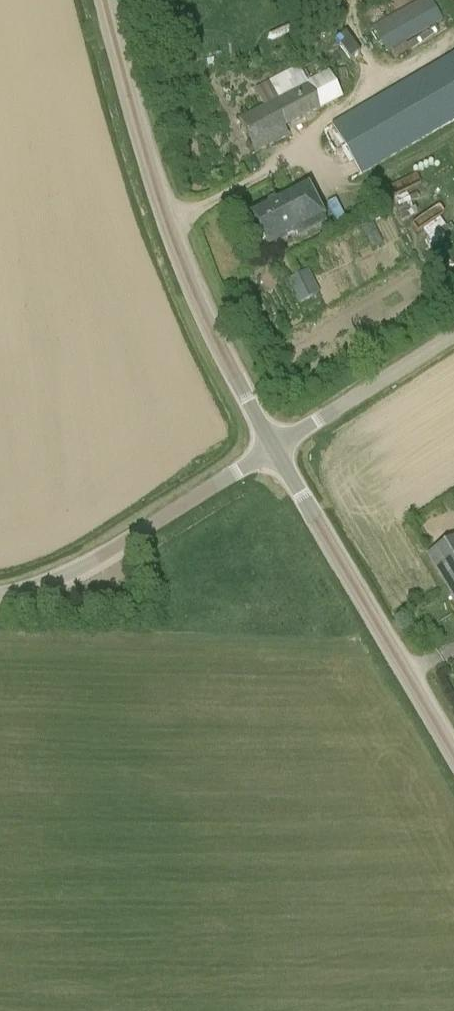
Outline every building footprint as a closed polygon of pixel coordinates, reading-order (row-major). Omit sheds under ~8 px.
[(444,20),(432,0),(422,0),(374,27),(388,52),(444,20)] [(322,131),(351,183),(453,123),(453,55),(345,118),(345,119),(322,131)] [(328,72),(306,83),(297,66),(254,88),(263,107),(238,119),(256,155),(289,138),(285,129),(320,112),(320,111),(342,100),(328,72)] [(431,184),(397,201),(414,235),(448,218),(431,184)] [(278,198),(279,200),(249,215),(267,252),(324,223),(305,185),(278,198)] [(319,295),(308,271),(297,277),(298,278),(288,283),(290,287),(284,290),(293,307),(319,295)] [(453,604),(453,540),(426,558),(453,604)]
